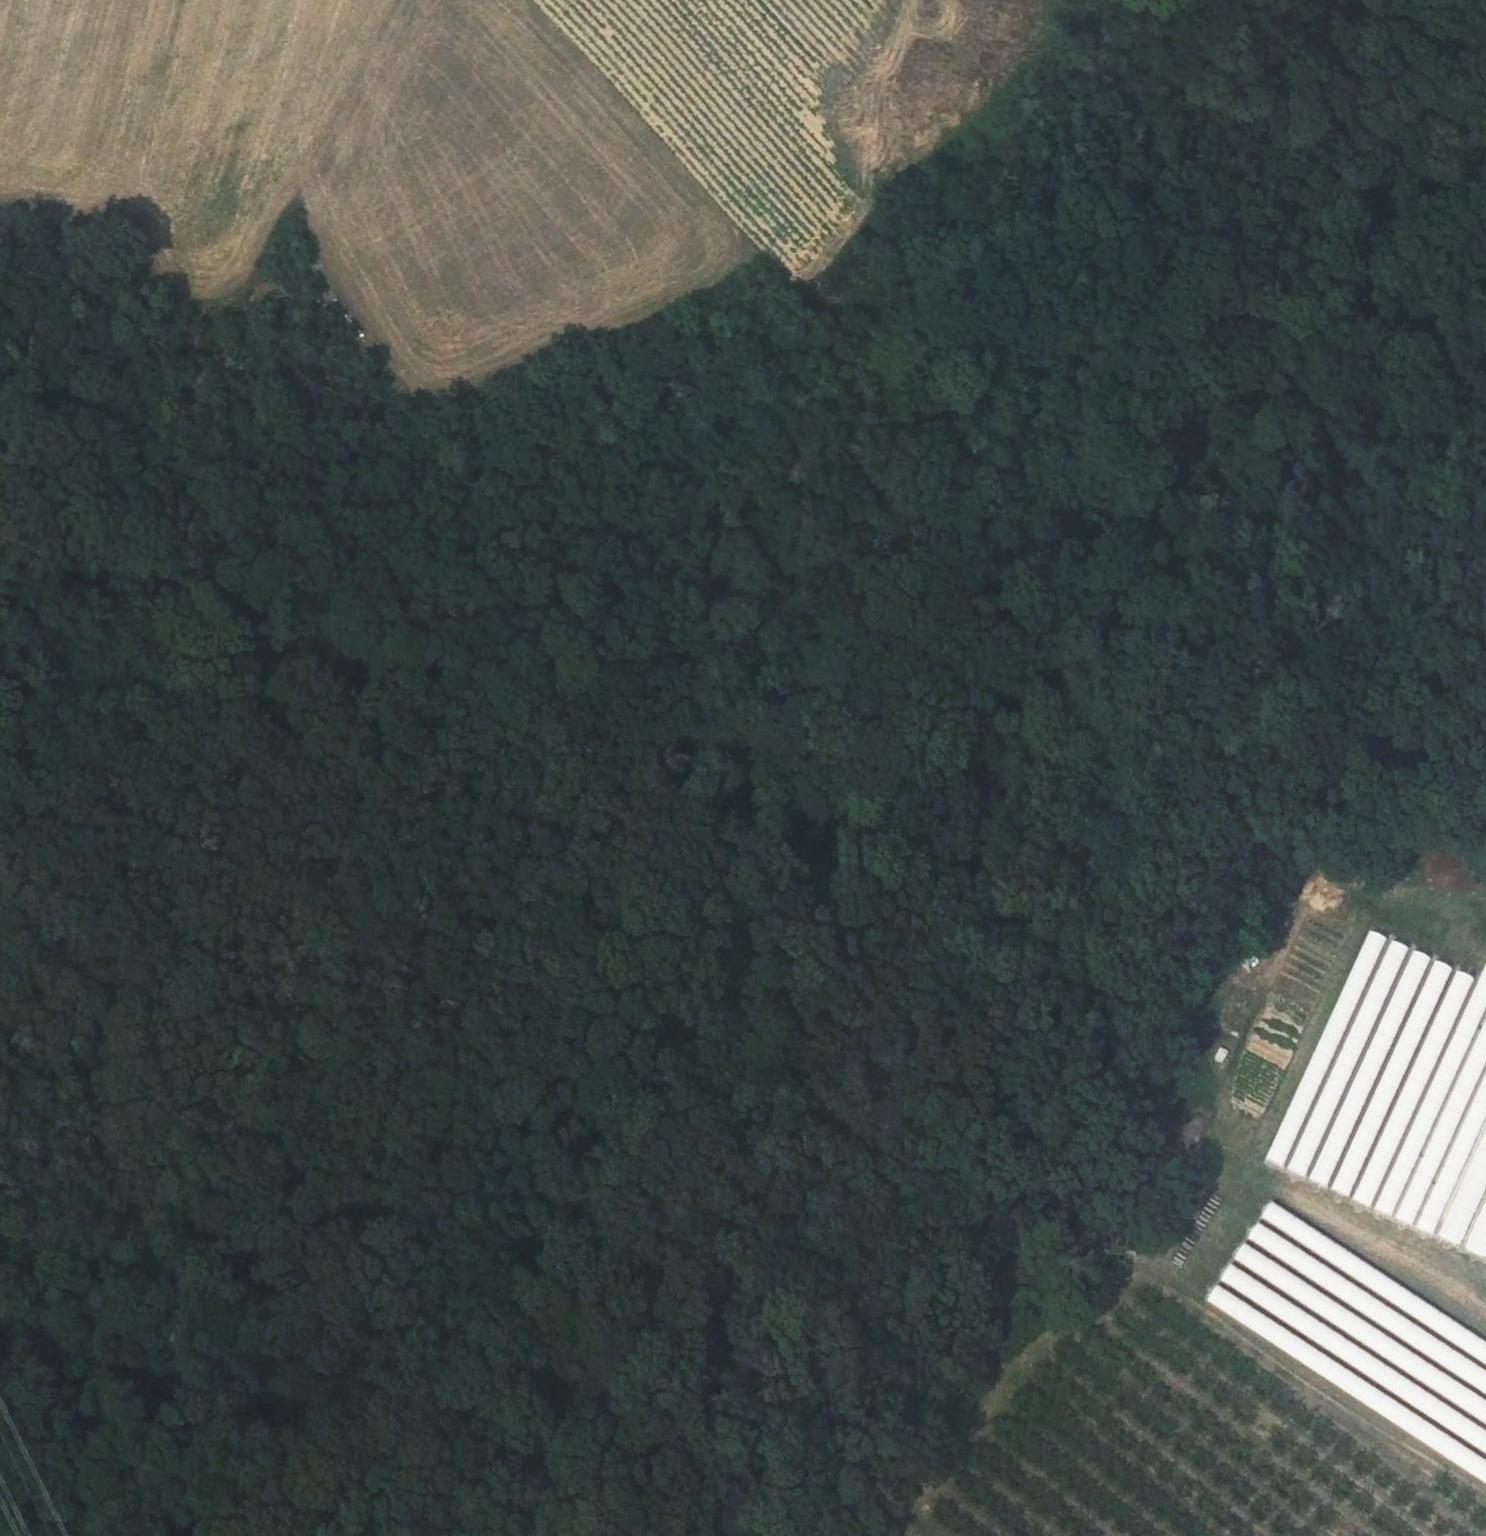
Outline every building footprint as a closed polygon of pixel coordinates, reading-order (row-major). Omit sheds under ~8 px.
[(1480,977),(1359,932),(1268,1172),(1485,1255),(1485,960),(1480,977)] [(1202,1308),(1485,1480),(1485,1341),(1264,1206),(1202,1308)]
